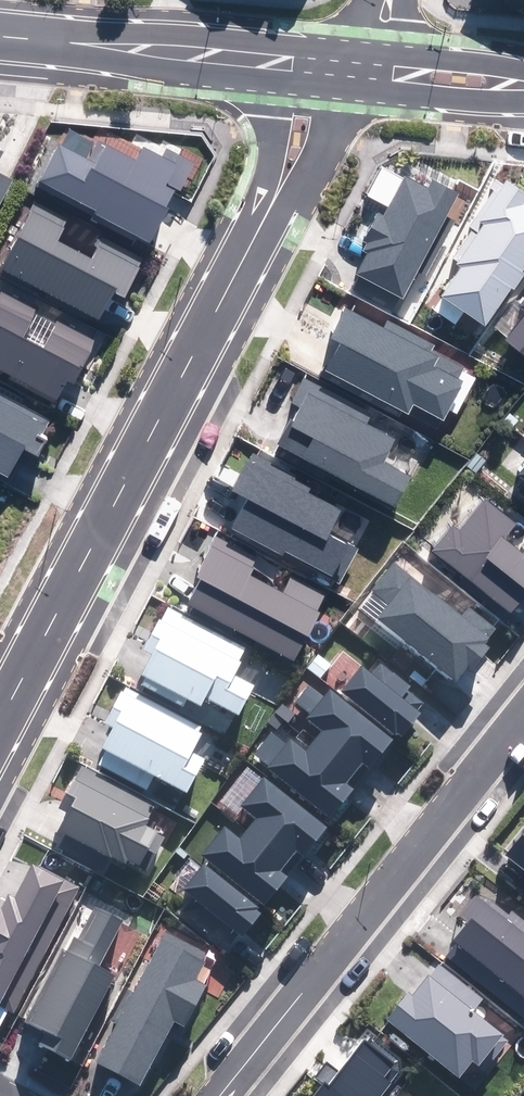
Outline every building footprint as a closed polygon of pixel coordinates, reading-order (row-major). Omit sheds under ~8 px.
[(59,146),(39,184),(151,243),(193,164),(166,150),(161,158),(143,148),(136,162),(107,147),(97,166),(59,146)] [(11,180),(0,174),(0,201),(11,180)] [(355,273),(402,299),(459,194),(433,180),(428,190),(406,178),(385,217),(379,214),(361,247),(367,250),(355,273)] [(433,307),(456,322),(464,311),(486,327),(523,272),(523,204),(523,203),(523,202),(523,194),(503,179),(470,227),(474,229),(454,258),(463,264),(433,307)] [(67,219),(35,202),(0,269),(99,320),(115,289),(125,294),(143,258),(101,237),(90,259),(55,241),(67,219)] [(1,292),(0,295),(0,368),(56,398),(66,379),(73,383),(95,341),(59,323),(44,351),(20,338),(35,310),(1,292)] [(384,331),(346,310),(317,364),(409,413),(414,403),(445,420),(469,376),(430,355),(434,347),(389,322),(384,331)] [(505,339),(523,354),(523,316),(505,339)] [(372,416),(304,379),(293,400),(304,405),(282,446),(394,506),(409,478),(381,464),(394,439),(367,425),(372,416)] [(7,476),(21,448),(36,456),(44,440),(40,438),(49,420),(0,395),(0,472),(7,476)] [(248,498),(232,529),(281,554),(283,550),(341,580),(356,551),(327,536),(341,509),(308,492),(311,485),(252,454),(233,490),(248,498)] [(486,498),(459,531),(453,526),(434,549),(510,611),(523,594),(523,550),(521,554),(503,539),(516,523),(486,498)] [(258,555),(220,535),(199,576),(204,579),(190,606),(293,660),(329,592),(293,573),(283,593),(247,575),(258,555)] [(462,616),(395,562),(373,589),(391,604),(379,618),(456,680),(469,665),(473,668),(488,649),(484,646),(496,631),(468,608),(462,616)] [(246,649),(168,608),(162,620),(160,619),(145,648),(155,653),(144,674),(201,704),(205,697),(238,714),(253,686),(232,675),(246,649)] [(412,686),(383,662),(372,675),(362,667),(342,692),(400,739),(427,705),(408,690),(412,686)] [(204,726),(125,685),(106,722),(114,726),(103,747),(108,749),(100,765),(147,789),(154,775),(187,793),(205,759),(191,751),(204,726)] [(393,741),(331,690),(325,697),(310,685),(297,701),(312,713),(307,718),(322,730),(305,751),(291,739),(285,745),(270,733),(252,754),(330,817),(353,789),(345,783),(363,761),(371,768),(393,741)] [(155,805),(83,767),(60,810),(69,815),(60,831),(124,865),(127,860),(145,869),(162,837),(144,827),(155,805)] [(327,829),(264,778),(241,806),(257,819),(240,840),(224,827),(202,854),(265,905),(287,877),(280,871),(297,850),(304,856),(327,829)] [(507,856),(523,870),(523,835),(507,856)] [(14,1011),(79,887),(35,864),(16,900),(9,896),(1,910),(0,909),(0,1004),(14,1011)] [(263,911),(205,864),(185,889),(242,936),(263,911)] [(455,940),(523,994),(523,922),(513,913),(508,918),(477,894),(461,914),(470,921),(455,940)] [(64,951),(27,1021),(47,1032),(40,1045),(69,1060),(114,975),(97,966),(121,920),(96,907),(78,940),(75,939),(68,953),(64,951)] [(164,931),(96,1059),(141,1083),(174,1020),(184,1025),(206,985),(194,979),(207,953),(164,931)] [(481,999),(438,965),(412,998),(408,995),(387,1021),(458,1078),(472,1060),(484,1069),(508,1039),(472,1011),(481,999)] [(316,1095),(379,1095),(403,1067),(368,1040),(329,1088),(325,1085),(316,1095)]
